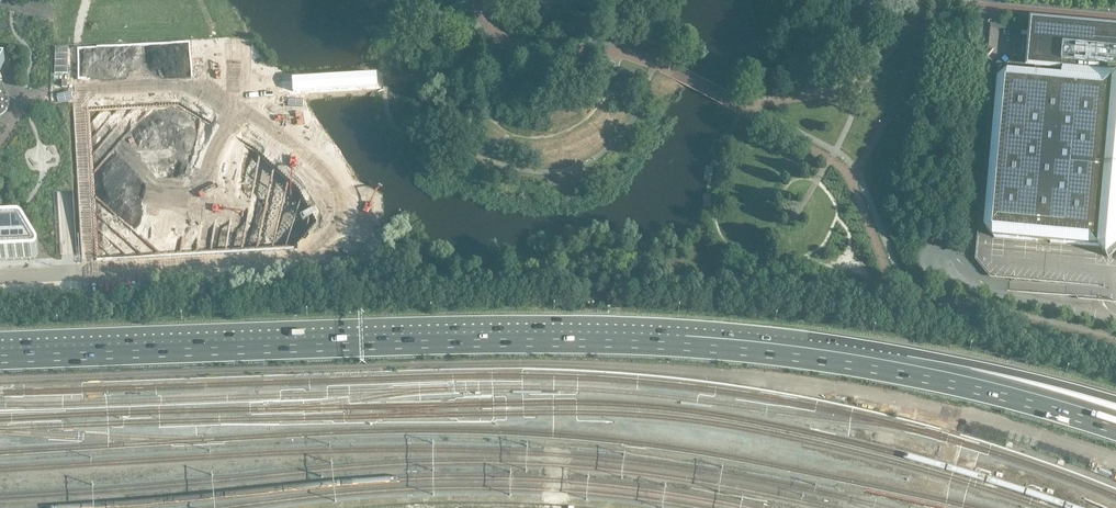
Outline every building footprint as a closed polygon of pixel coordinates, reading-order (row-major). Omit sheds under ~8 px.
[(1031,18),(1027,64),(1010,63),(992,77),(991,85),(990,100),(989,108),(987,129),(987,139),(976,252),(976,260),(985,271),(990,277),(1016,280),(1066,284),(1072,292),(1079,300),(1115,303),(1115,25),(1031,18)] [(0,115),(1,115),(2,115),(2,114),(3,114),(4,113),(5,112),(6,112),(6,111),(7,110),(7,109),(8,109),(8,108),(8,107),(9,107),(9,106),(9,105),(9,104),(9,103),(10,102),(10,101),(10,100),(9,99),(9,98),(9,97),(9,96),(8,95),(2,81),(0,76),(6,64),(0,65),(0,115)] [(105,116),(88,117),(95,258),(282,247),(307,221),(291,190),(250,153),(190,116),(105,121),(105,116)] [(14,260),(34,259),(35,259),(36,259),(36,258),(37,258),(37,257),(37,256),(38,256),(38,255),(38,254),(37,254),(37,253),(35,249),(23,231),(23,230),(22,229),(21,229),(21,228),(20,228),(19,228),(18,228),(17,228),(0,229),(0,261),(14,260)]
